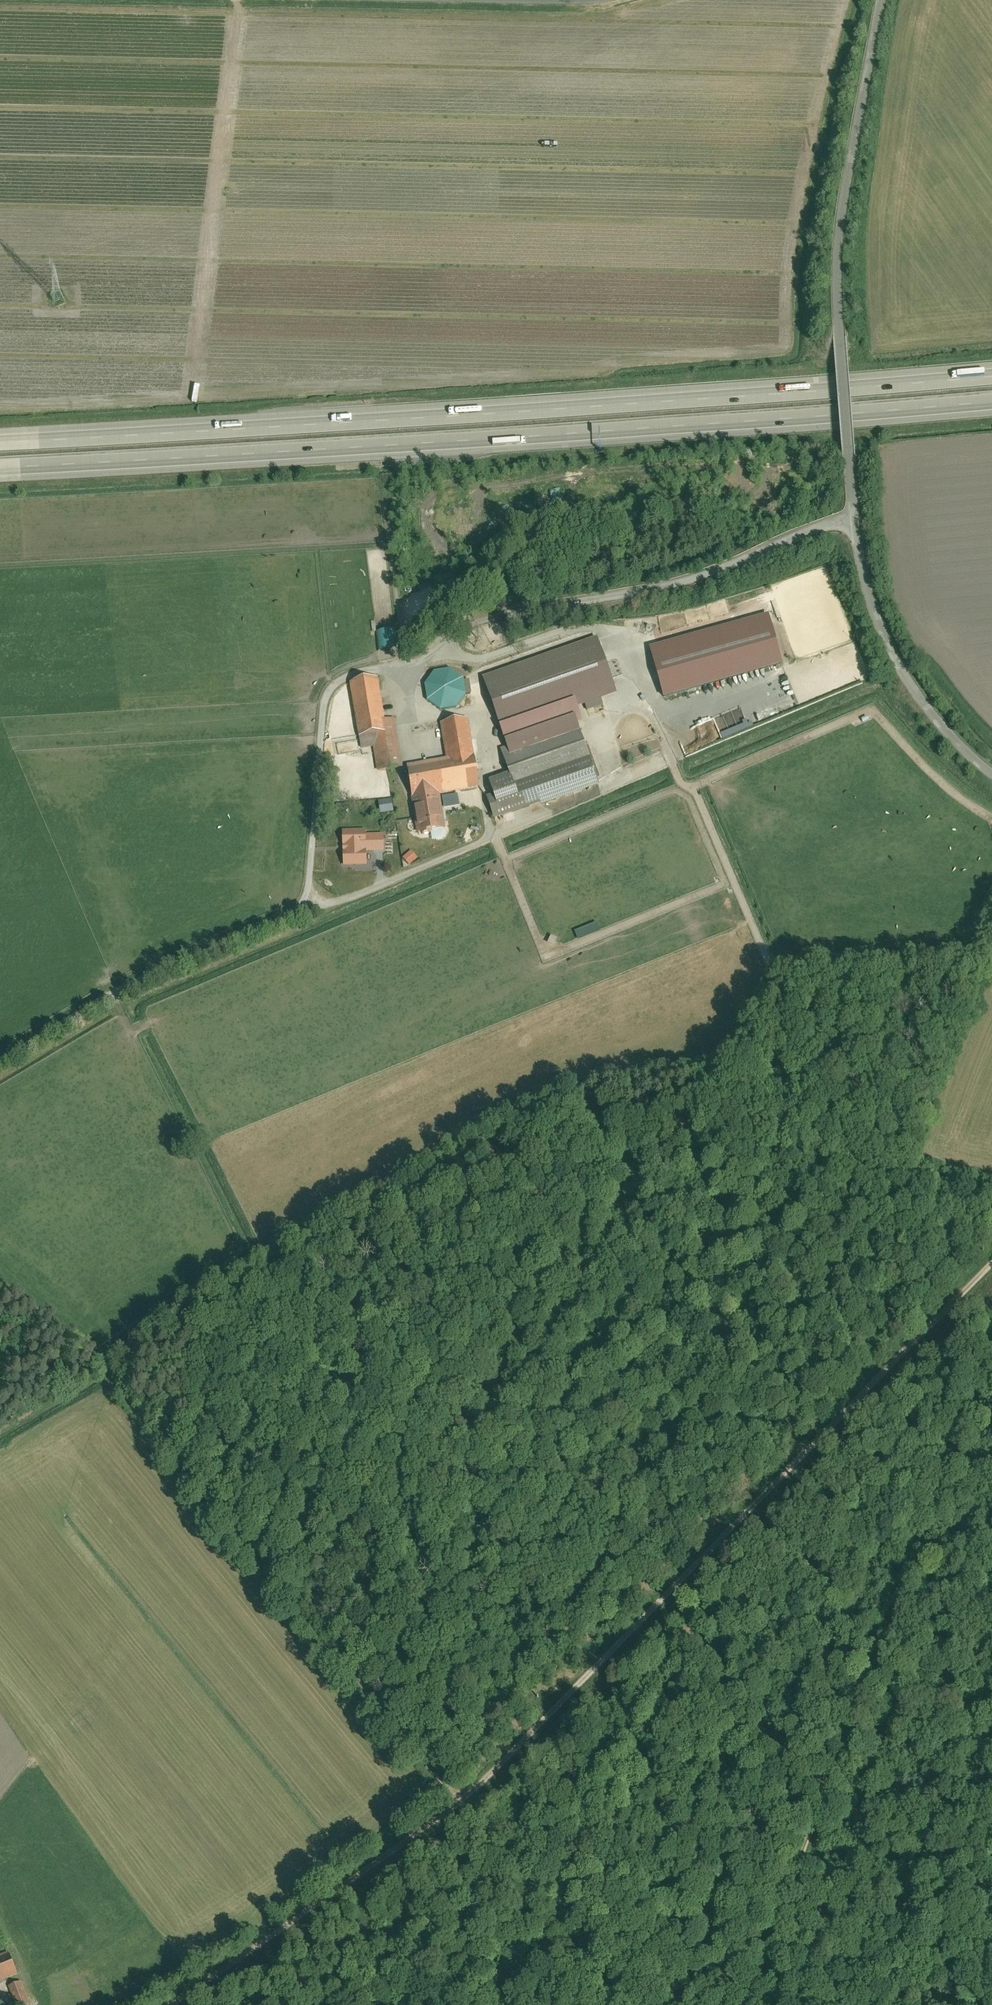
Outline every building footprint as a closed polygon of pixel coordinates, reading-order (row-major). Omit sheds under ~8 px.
[(642,647),(656,698),(752,673),(783,664),(771,618),(767,619),(766,614),(642,647)] [(375,631),(377,650),(398,647),(396,629),(375,631)] [(503,735),(507,733),(510,743),(584,717),(580,707),(622,693),(602,637),(484,679),(503,735)] [(430,675),(425,682),(446,697),(449,692),(457,681),(435,666),(430,675)] [(380,677),(351,682),(361,740),(390,735),(380,677)] [(649,743),(652,738),(652,731),(651,725),(647,721),(641,717),(635,717),(629,719),(624,723),(621,728),(620,734),(622,740),(626,745),(631,748),(638,749),(644,747),(649,743)] [(448,760),(475,755),(469,719),(442,724),(448,760)] [(582,723),(502,751),(510,775),(490,782),(495,797),(488,800),(496,822),(604,785),(582,723)] [(390,735),(361,740),(362,750),(375,747),(379,773),(405,769),(399,733),(390,735)] [(448,760),(409,767),(420,835),(449,830),(443,795),(484,789),(478,755),(475,755),(448,760)] [(375,800),(377,814),(392,812),(390,799),(375,800)] [(365,832),(343,832),(344,865),(366,865),(366,851),(384,851),(383,836),(365,837),(365,832)] [(417,844),(406,846),(408,856),(420,853),(417,844)] [(17,1974),(9,1952),(0,1955),(0,1980),(17,1974)] [(11,1986),(18,2004),(30,2004),(22,1982),(11,1986)]
